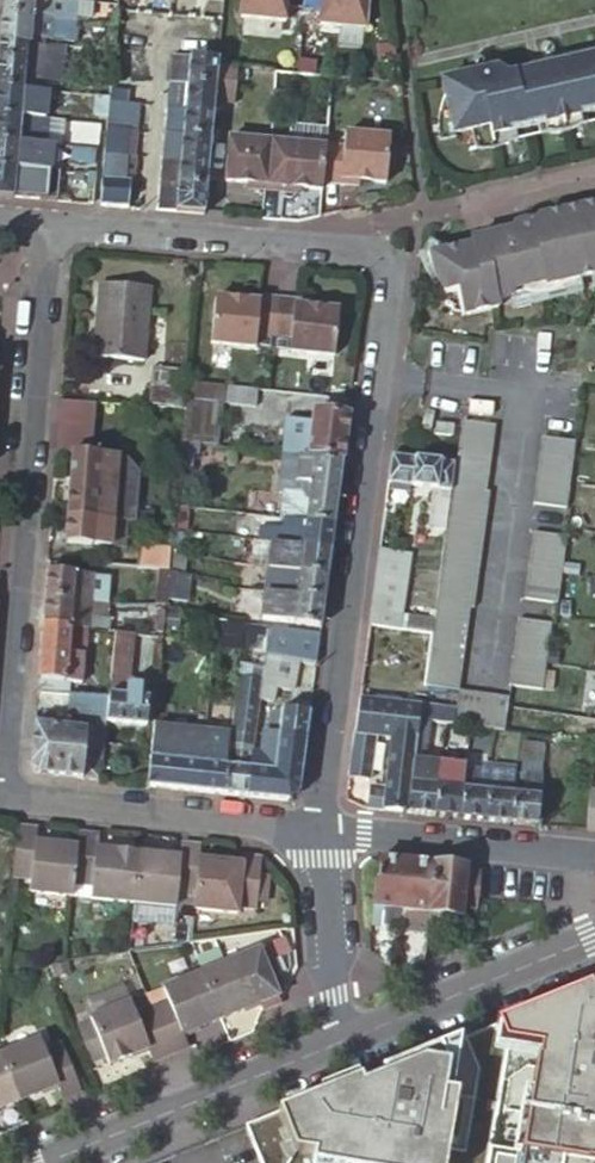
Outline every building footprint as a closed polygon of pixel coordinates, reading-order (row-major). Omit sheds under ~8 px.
[(1,16),(52,20),(54,0),(2,0),(1,16)] [(55,0),(54,0),(52,20),(71,22),(71,16),(72,2),(64,1),(55,0)] [(305,0),(242,0),(241,17),(285,21),(286,7),(304,8),(305,0)] [(304,8),(321,10),(320,24),(365,29),(368,0),(305,0),(304,8)] [(87,3),(72,2),(71,16),(86,17),(87,3)] [(125,11),(117,10),(114,46),(122,46),(125,11)] [(1,16),(0,25),(0,42),(27,44),(27,38),(50,39),(52,20),(1,16)] [(220,40),(222,19),(208,18),(206,39),(220,40)] [(71,22),(52,20),(50,39),(63,40),(69,35),(71,22)] [(0,42),(0,89),(23,91),(27,44),(0,42)] [(46,45),(27,44),(23,91),(38,92),(41,92),(42,84),(46,45)] [(46,45),(42,84),(61,85),(65,46),(46,45)] [(188,84),(191,57),(172,55),(170,82),(188,84)] [(218,65),(219,59),(191,57),(188,84),(216,87),(218,65)] [(468,78),(442,84),(449,113),(441,115),(440,124),(440,129),(440,135),(442,143),(457,139),(456,136),(476,132),(478,141),(492,138),(495,151),(507,146),(511,144),(513,142),(519,141),(517,132),(539,127),(541,135),(546,134),(552,135),(558,135),(568,134),(577,130),(583,126),(589,125),(587,116),(594,114),(594,58),(568,64),(569,69),(536,76),(535,72),(499,80),(471,86),(468,78)] [(234,103),(238,67),(218,65),(216,87),(214,101),(234,103)] [(497,71),(468,78),(471,86),(499,80),(497,71)] [(129,79),(111,77),(109,97),(109,101),(126,103),(129,79)] [(214,101),(216,87),(188,84),(185,108),(213,111),(214,101)] [(0,89),(0,115),(21,117),(23,91),(0,89)] [(38,92),(23,91),(21,117),(35,118),(48,119),(50,93),(41,92),(38,92)] [(109,97),(95,96),(94,115),(108,116),(109,101),(109,97)] [(126,103),(109,101),(108,116),(107,123),(106,128),(125,130),(137,131),(140,105),(126,103)] [(165,133),(183,135),(185,108),(167,106),(165,133)] [(185,108),(183,135),(211,137),(213,111),(185,108)] [(18,144),(21,117),(0,115),(0,142),(18,144)] [(50,146),(60,147),(62,120),(48,119),(35,118),(21,117),(18,144),(50,146)] [(106,128),(105,150),(104,154),(123,156),(125,130),(106,128)] [(137,131),(125,130),(123,156),(136,157),(137,131)] [(324,146),(321,181),(341,183),(341,178),(384,182),(388,136),(343,132),(342,146),(324,145),(324,146)] [(180,160),(183,135),(165,133),(163,158),(180,160)] [(183,135),(180,160),(209,162),(211,137),(183,135)] [(268,141),(228,137),(224,180),(264,184),(267,152),(268,141)] [(16,170),(18,144),(0,142),(0,169),(16,170)] [(284,154),(267,152),(264,184),(263,188),(282,190),(282,186),(320,190),(321,181),(324,146),(285,142),(284,154)] [(50,146),(18,144),(16,170),(26,171),(35,171),(40,171),(48,172),(50,146)] [(123,156),(104,154),(103,174),(102,178),(121,180),(123,156)] [(136,157),(123,156),(121,180),(130,181),(133,181),(136,157)] [(178,185),(180,160),(163,158),(160,183),(178,185)] [(178,185),(206,188),(209,162),(180,160),(178,185)] [(16,170),(0,169),(0,197),(14,198),(16,170)] [(26,171),(16,170),(14,198),(39,200),(40,171),(35,171),(26,171)] [(88,180),(88,173),(80,173),(72,172),(70,203),(92,205),(94,189),(87,189),(88,180)] [(100,206),(128,208),(130,181),(121,180),(102,178),(100,206)] [(175,212),(178,185),(160,183),(158,210),(175,212)] [(178,185),(175,212),(203,214),(206,188),(178,185)] [(541,217),(542,223),(533,225),(532,219),(528,218),(522,218),(516,220),(514,223),(515,229),(472,239),(473,244),(427,255),(431,266),(436,277),(438,282),(445,293),(456,290),(462,314),(498,306),(496,299),(513,295),(512,290),(577,275),(578,279),(594,275),(594,205),(541,217)] [(147,286),(96,281),(90,356),(140,361),(147,286)] [(275,336),(280,300),(262,298),(261,302),(218,296),(211,342),(255,348),(257,334),(275,336)] [(299,303),(280,300),(275,336),(292,339),(290,353),(335,359),(342,314),(298,308),(299,303)] [(187,382),(188,370),(152,367),(148,406),(184,408),(187,382)] [(223,386),(187,382),(184,408),(180,442),(216,446),(221,404),(223,386)] [(257,409),(259,390),(223,386),(221,404),(257,409)] [(94,429),(96,402),(60,400),(58,425),(94,429)] [(345,437),(348,415),(312,411),(310,421),(300,419),(298,431),(345,437)] [(300,419),(284,418),(280,453),(285,454),(286,445),(297,446),(298,431),(300,419)] [(456,463),(490,465),(495,426),(462,421),(456,463)] [(286,445),(285,454),(342,460),(345,437),(298,431),(297,446),(286,445)] [(538,469),(572,471),(576,442),(542,437),(538,469)] [(342,460),(285,454),(280,453),(275,492),(281,493),(278,518),(281,519),(333,525),(342,460)] [(71,454),(68,488),(76,488),(112,491),(114,472),(115,458),(71,454)] [(455,462),(392,454),(388,483),(436,489),(451,491),(455,462)] [(456,463),(455,462),(451,491),(448,511),(445,528),(433,621),(431,633),(419,719),(446,723),(505,732),(510,697),(459,690),(470,609),(474,609),(490,492),(486,492),(490,465),(456,463)] [(567,509),(572,471),(538,469),(533,504),(567,509)] [(68,488),(65,515),(110,520),(112,491),(76,488),(68,488)] [(448,511),(451,491),(436,489),(433,509),(448,511)] [(129,492),(112,491),(110,520),(127,521),(129,492)] [(172,525),(174,504),(159,503),(157,524),(172,525)] [(445,528),(448,511),(433,509),(430,527),(445,528)] [(110,520),(65,515),(63,542),(108,546),(110,520)] [(330,550),(333,525),(281,519),(280,530),(257,528),(256,542),(270,543),(300,547),(330,550)] [(162,543),(170,544),(171,533),(163,532),(162,543)] [(566,536),(533,532),(523,600),(557,604),(566,536)] [(326,575),(330,550),(300,547),(270,543),(267,568),(326,575)] [(138,546),(136,568),(167,570),(169,553),(170,548),(138,546)] [(409,553),(379,549),(373,590),(403,594),(409,553)] [(169,553),(167,570),(200,577),(203,561),(169,553)] [(323,599),(326,575),(267,568),(264,591),(275,592),(294,596),(323,599)] [(208,579),(219,581),(222,572),(210,570),(208,579)] [(92,575),(45,571),(42,598),(90,602),(92,575)] [(242,614),(245,587),(226,586),(223,613),(242,614)] [(319,627),(323,599),(294,596),(275,592),(264,591),(261,619),(319,627)] [(42,598),(40,625),(88,629),(90,602),(42,598)] [(154,631),(161,632),(162,625),(162,619),(163,612),(156,612),(154,631)] [(174,614),(163,612),(162,619),(162,625),(173,626),(174,614)] [(431,633),(433,621),(402,616),(400,628),(431,633)] [(552,624),(519,619),(509,687),(543,691),(552,624)] [(265,654),(269,627),(242,623),(238,650),(265,654)] [(88,629),(40,625),(35,680),(79,684),(84,634),(92,635),(92,629),(88,629)] [(318,635),(269,627),(265,654),(265,658),(295,662),(314,664),(318,635)] [(145,636),(113,633),(112,648),(129,650),(143,652),(145,636)] [(112,648),(108,684),(125,686),(129,650),(112,648)] [(291,687),(295,662),(265,658),(261,683),(274,685),(291,687)] [(260,687),(258,700),(271,702),(274,685),(261,683),(260,687)] [(104,722),(104,723),(145,727),(149,688),(125,686),(108,684),(107,696),(104,722)] [(227,754),(224,754),(220,795),(245,797),(250,756),(258,700),(260,687),(237,684),(227,754)] [(104,722),(107,696),(67,693),(64,727),(94,730),(95,721),(104,722)] [(224,701),(205,699),(201,732),(201,741),(220,743),(221,729),(214,728),(215,713),(223,713),(224,701)] [(268,713),(265,736),(276,737),(304,740),(308,713),(280,709),(268,713)] [(378,714),(356,710),(347,777),(368,780),(376,728),(378,714)] [(419,719),(378,714),(376,728),(393,731),(385,792),(368,790),(365,809),(406,813),(413,760),(419,719)] [(35,776),(98,782),(104,723),(104,722),(95,721),(94,730),(64,727),(31,723),(28,766),(35,776)] [(151,727),(148,759),(174,761),(175,754),(175,749),(176,739),(177,730),(151,727)] [(201,732),(177,730),(176,739),(175,749),(175,754),(174,761),(198,764),(199,752),(201,741),(201,732)] [(466,733),(445,730),(444,738),(443,749),(460,751),(461,740),(465,741),(466,733)] [(262,757),(250,756),(245,797),(269,800),(276,737),(265,736),(262,757)] [(304,740),(276,737),(269,800),(287,801),(297,794),(304,740)] [(220,795),(224,754),(221,754),(199,752),(198,764),(195,792),(220,795)] [(148,759),(145,787),(170,790),(174,761),(148,759)] [(439,763),(413,760),(406,813),(433,816),(436,785),(439,763)] [(174,761),(170,790),(195,792),(198,764),(174,761)] [(436,785),(433,816),(458,819),(464,767),(439,763),(436,785)] [(489,767),(465,764),(464,767),(458,819),(483,821),(489,768),(489,767)] [(489,768),(483,821),(507,823),(510,793),(512,771),(489,768)] [(507,823),(535,826),(540,775),(522,773),(520,794),(510,793),(507,823)] [(592,791),(586,831),(594,831),(594,792),(592,791)] [(17,827),(12,878),(29,880),(28,893),(72,897),(73,884),(77,846),(52,844),(52,845),(35,844),(36,839),(37,829),(17,827)] [(98,836),(79,834),(77,846),(73,884),(92,886),(90,899),(132,904),(138,853),(113,850),(113,852),(96,851),(97,846),(98,836)] [(162,856),(138,853),(132,904),(175,908),(177,895),(195,897),(199,859),(200,847),(180,844),(179,855),(179,860),(162,858),(162,856)] [(195,897),(194,910),(237,915),(237,908),(256,910),(261,859),(241,857),(241,861),(241,866),(223,864),(223,862),(199,859),(195,897)] [(371,908),(400,910),(405,863),(377,860),(371,908)] [(405,863),(400,910),(426,913),(430,865),(405,863)] [(464,869),(430,865),(426,913),(425,922),(447,925),(448,915),(459,916),(460,907),(463,875),(464,869)] [(460,907),(476,909),(479,876),(463,875),(460,907)] [(425,922),(426,913),(400,910),(398,928),(425,931),(425,922)] [(269,955),(261,958),(276,993),(284,990),(269,955)] [(243,959),(203,975),(222,1022),(245,1012),(245,1011),(260,1005),(261,1009),(262,1012),(280,1005),(276,993),(261,958),(245,964),(243,959)] [(168,1003),(152,1010),(171,1056),(188,1049),(185,1040),(183,1036),(199,1029),(199,1031),(222,1022),(203,975),(163,991),(168,1003)] [(511,1016),(487,1162),(594,1162),(594,982),(511,1016)] [(171,1056),(152,1010),(136,1016),(131,1003),(90,1020),(109,1068),(132,1058),(132,1057),(148,1050),(149,1054),(153,1063),(171,1056)] [(245,1011),(245,1012),(246,1015),(261,1009),(260,1005),(245,1011)] [(245,1126),(260,1162),(487,1162),(511,1016),(245,1126)] [(183,1036),(185,1040),(201,1034),(199,1031),(199,1029),(183,1036)] [(1,1057),(20,1104),(43,1095),(42,1094),(58,1087),(59,1091),(63,1101),(81,1093),(62,1046),(46,1053),(41,1040),(1,1057)] [(132,1057),(132,1058),(133,1061),(149,1054),(148,1050),(132,1057)] [(20,1104),(1,1057),(0,1057),(0,1112),(20,1104)] [(42,1094),(43,1095),(44,1098),(59,1091),(58,1087),(42,1094)]
